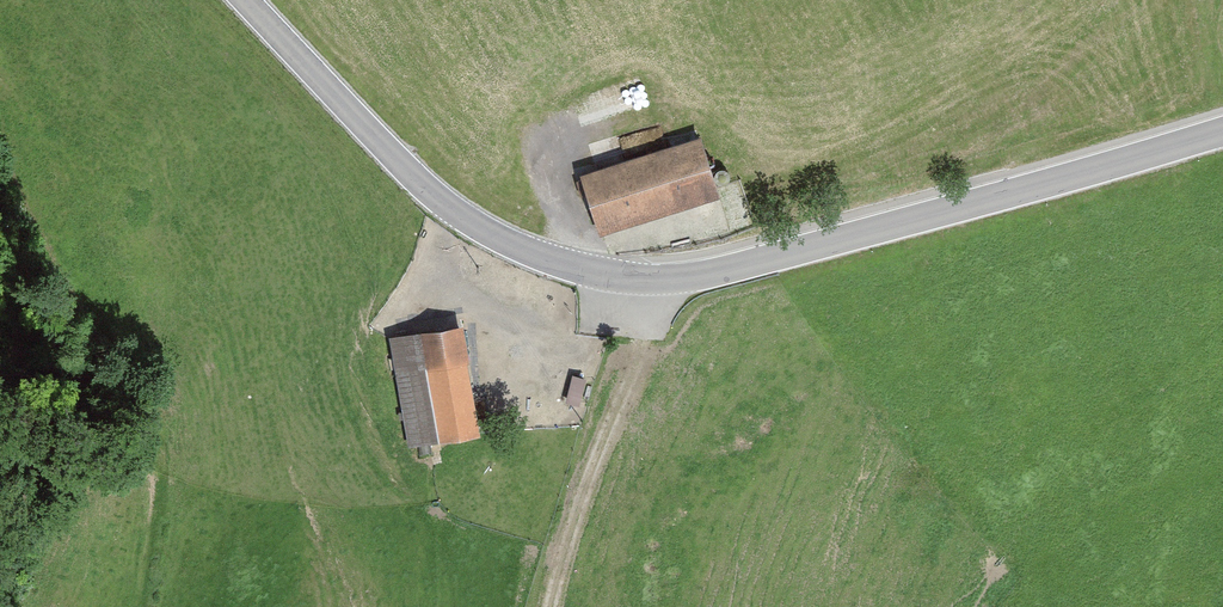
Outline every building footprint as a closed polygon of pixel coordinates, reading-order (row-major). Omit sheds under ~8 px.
[(698,140),(581,172),(596,228),(714,196),(698,140)] [(460,325),(390,334),(404,438),(474,429),(460,325)]
